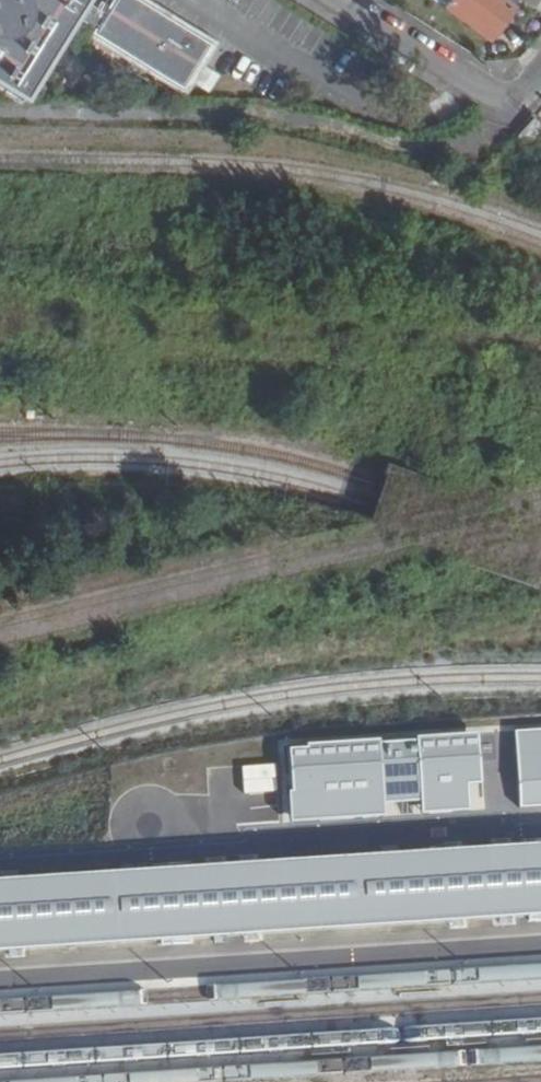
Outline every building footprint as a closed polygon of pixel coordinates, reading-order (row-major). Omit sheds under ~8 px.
[(11,85),(64,4),(89,18),(83,27),(174,82),(202,40),(138,0),(101,0),(94,9),(81,0),(0,0),(0,78),(11,85)] [(483,38),(513,0),(432,0),(483,38)] [(515,729),(520,808),(540,806),(540,728),(515,729)] [(482,780),(480,731),(419,733),(418,737),(385,740),(381,737),(309,741),(308,746),(291,746),(295,787),(290,788),(293,819),(386,810),(387,795),(420,793),(423,810),(471,807),(468,780),(482,780)] [(0,880),(0,947),(540,912),(540,844),(0,880)]
